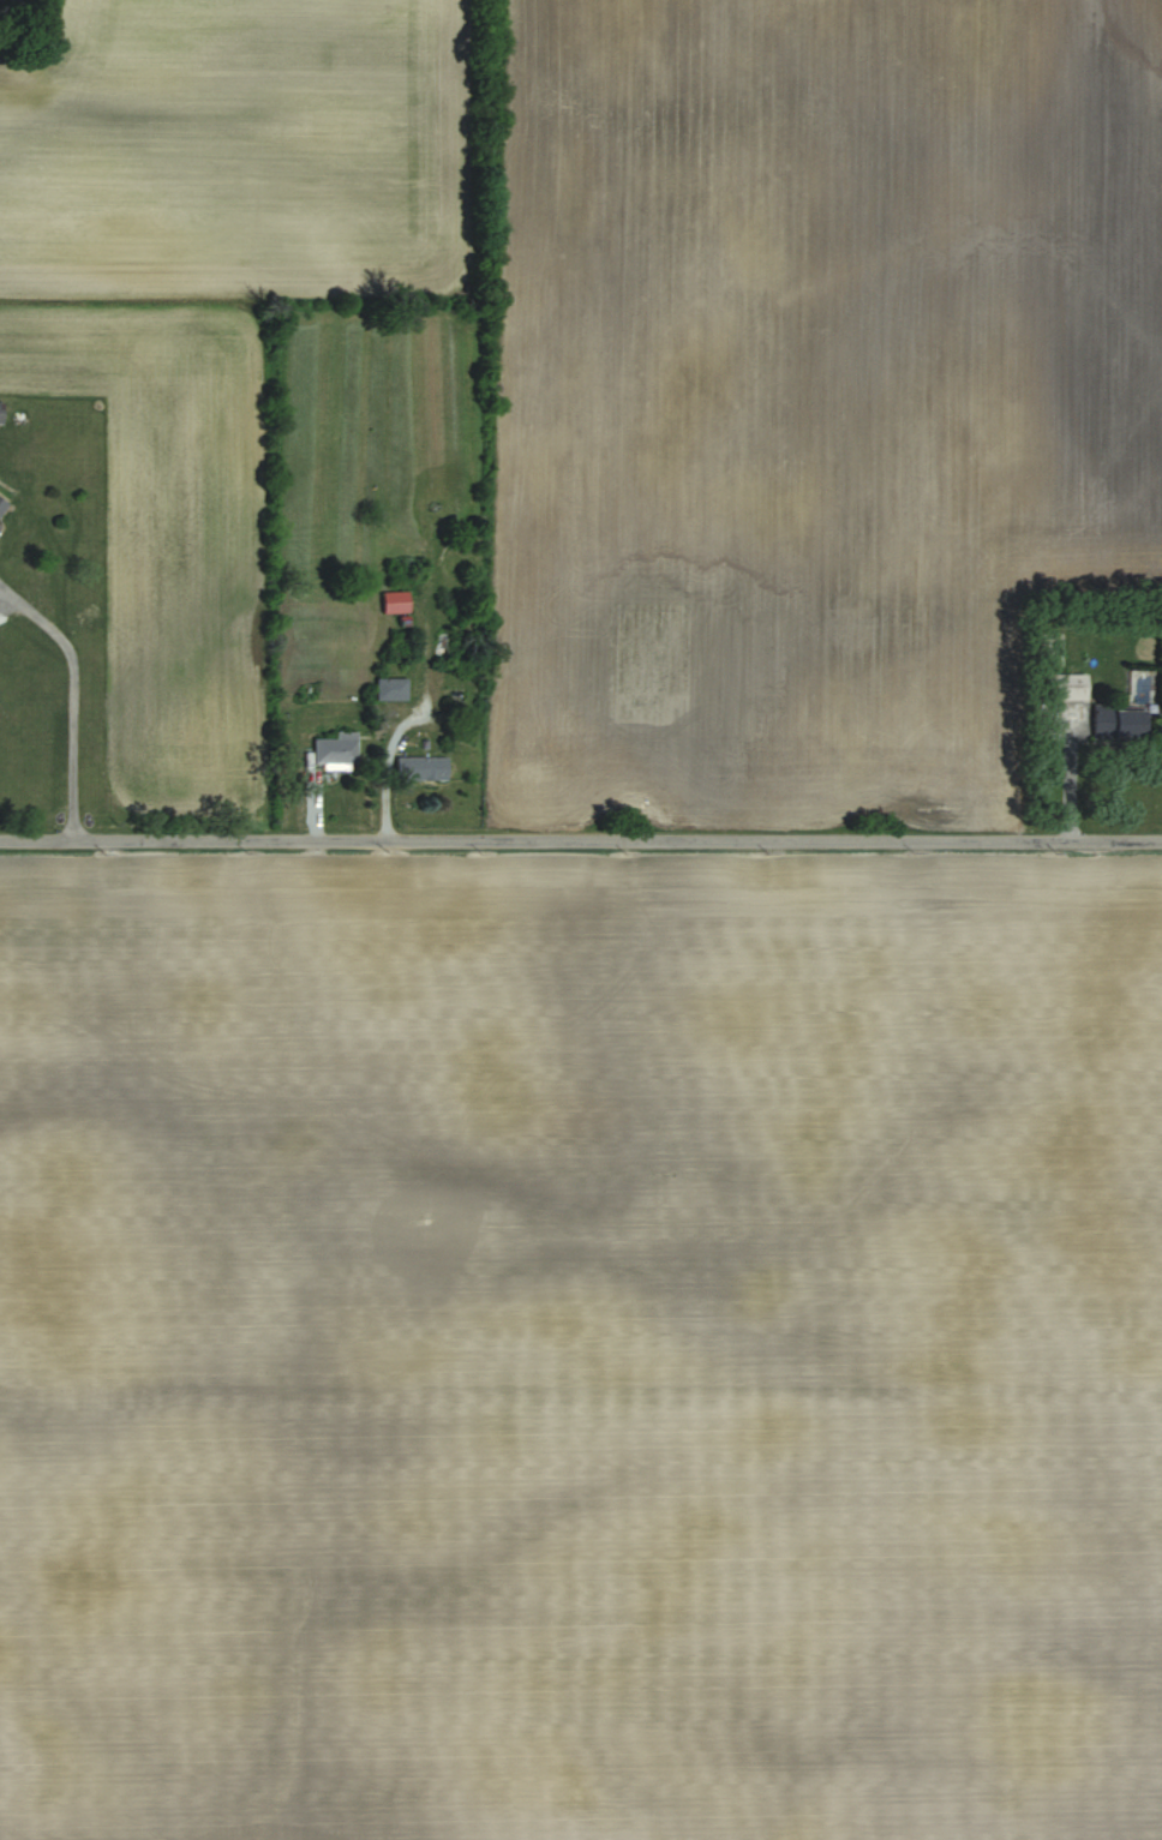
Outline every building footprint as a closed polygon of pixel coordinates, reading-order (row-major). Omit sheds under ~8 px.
[(9,505),(0,498),(0,519),(9,505)] [(409,591),(383,591),(383,612),(409,612),(409,591)] [(1044,701),(1083,701),(1083,674),(1044,674),(1044,701)] [(376,700),(408,700),(408,678),(376,678),(376,700)] [(1144,740),(1144,706),(1087,706),(1087,741),(1144,740)] [(315,738),(314,763),(357,763),(357,731),(337,731),(337,738),(315,738)] [(448,757),(397,757),(397,780),(448,780),(448,757)]
